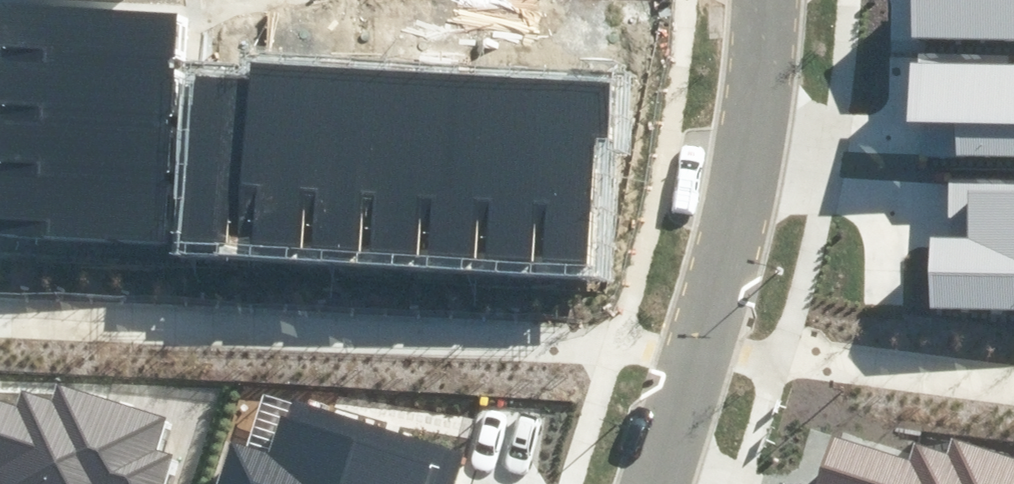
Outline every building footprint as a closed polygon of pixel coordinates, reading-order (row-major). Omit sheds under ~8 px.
[(911,38),(1013,40),(1013,0),(911,0),(911,38)] [(165,245),(176,16),(0,8),(0,237),(165,245)] [(911,61),(909,120),(957,121),(956,157),(1013,158),(1013,63),(911,61)] [(197,252),(580,275),(588,138),(609,139),(612,88),(251,66),(250,80),(208,78),(197,252)] [(949,183),(949,238),(929,238),(928,308),(1013,309),(1013,184),(949,183)] [(175,456),(162,452),(171,422),(57,386),(53,399),(21,389),(16,407),(0,402),(0,483),(166,483),(175,456)] [(463,452),(294,399),(288,418),(282,415),(270,452),(234,441),(220,483),(453,483),(463,452)] [(952,440),(948,453),(916,443),(911,461),(835,437),(820,483),(1013,483),(1013,460),(952,440)]
